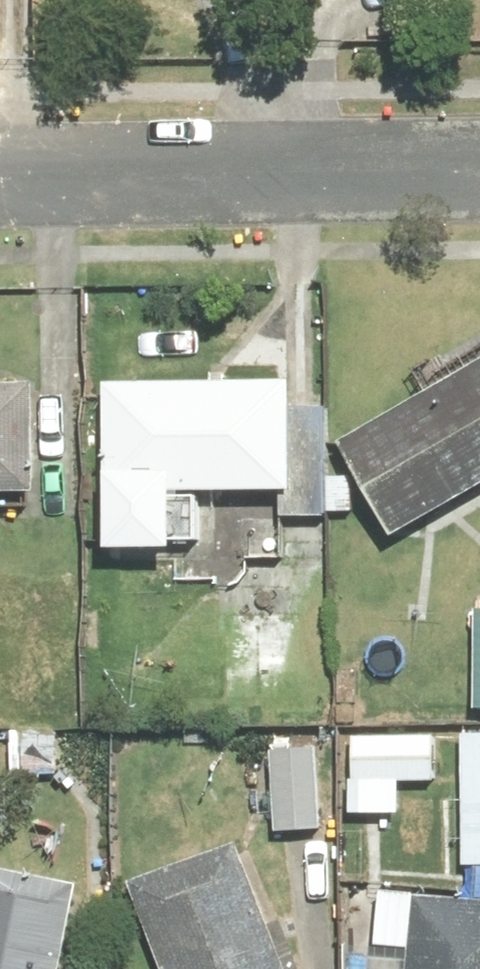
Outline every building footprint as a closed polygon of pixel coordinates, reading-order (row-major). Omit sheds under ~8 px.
[(345,437),(397,533),(479,489),(479,366),(345,437)] [(338,382),(108,380),(107,552),(188,553),(189,497),(279,498),(279,517),(337,517),(338,382)] [(0,385),(0,492),(45,493),(46,385),(0,385)] [(316,612),(226,612),(226,701),(316,701),(316,612)] [(468,726),(465,866),(479,866),(479,726),(468,726)] [(452,733),(358,731),(358,776),(451,777),(452,733)] [(275,740),(274,831),(330,832),(332,741),(275,740)] [(130,876),(167,968),(296,968),(242,833),(130,876)] [(83,888),(0,872),(0,968),(67,968),(83,888)] [(411,895),(407,968),(479,968),(479,898),(411,895)]
